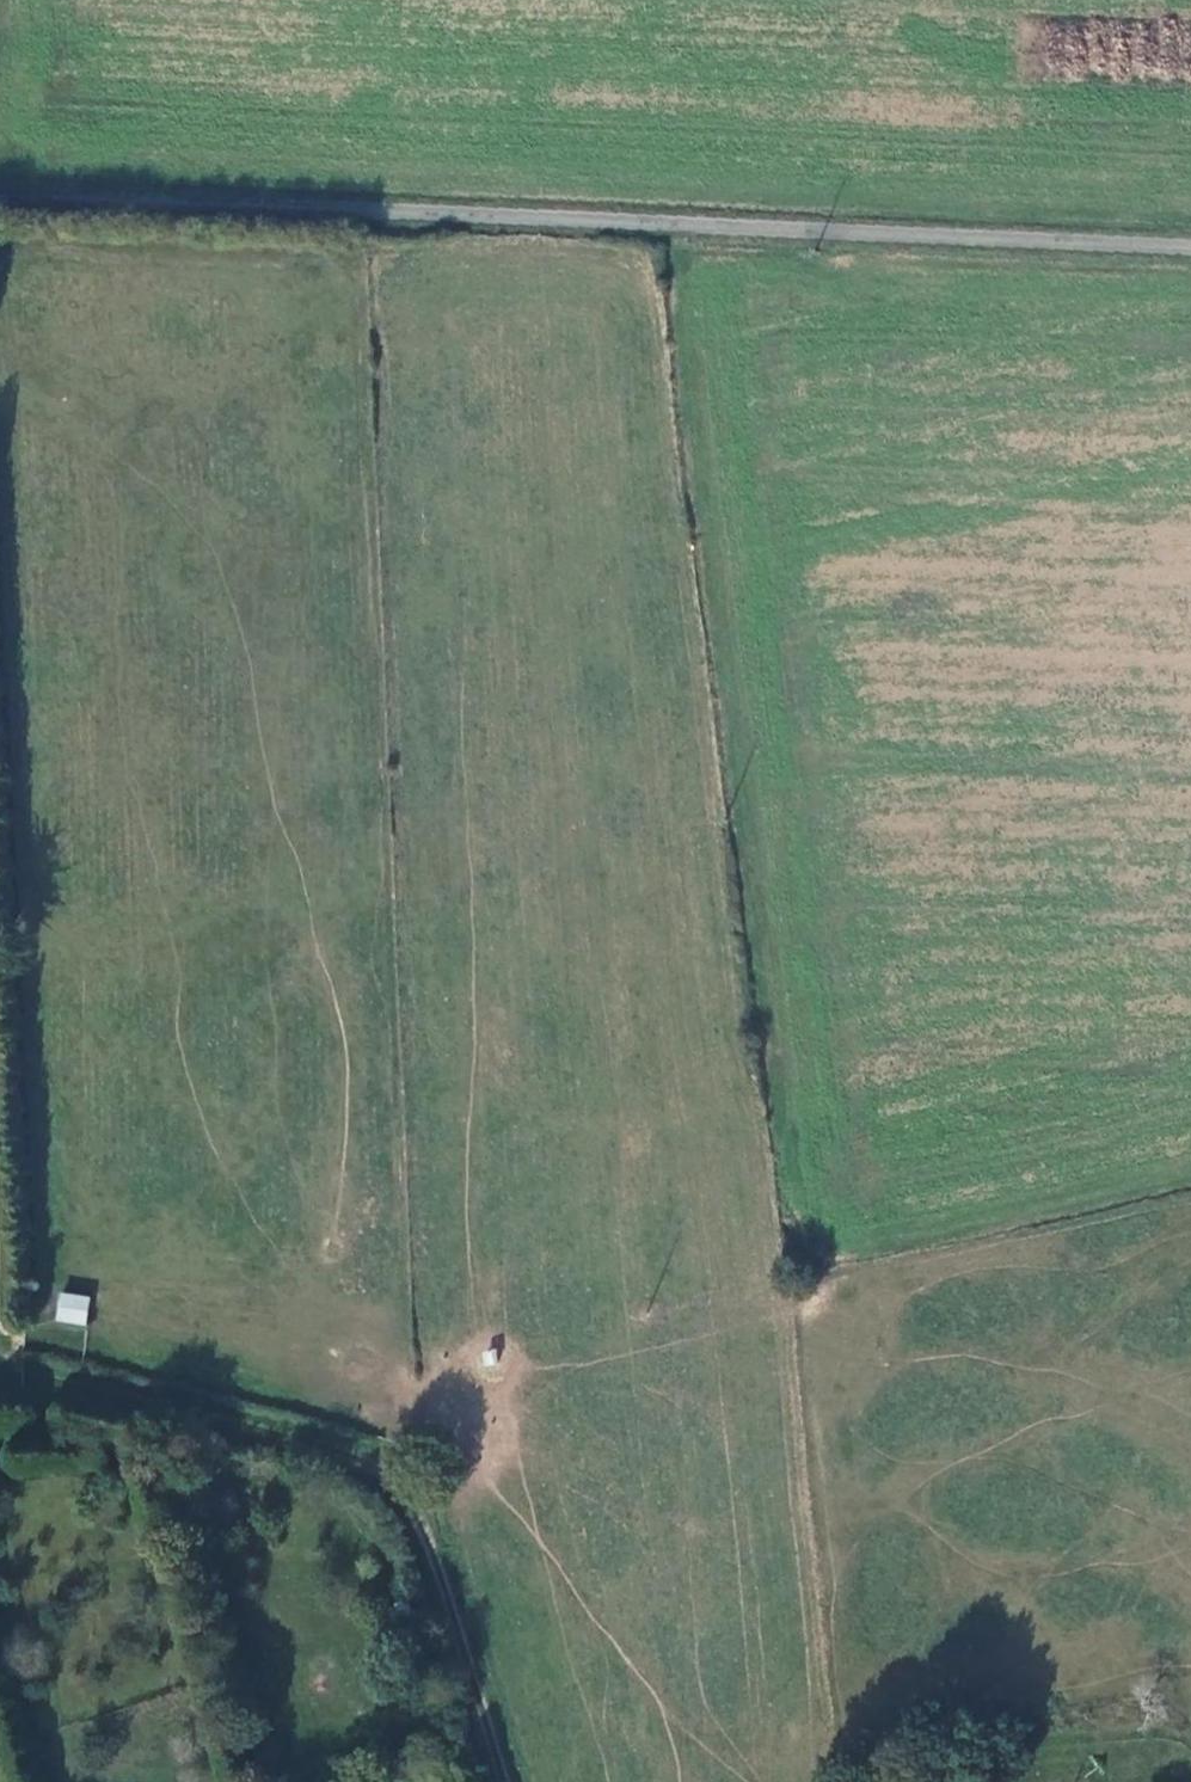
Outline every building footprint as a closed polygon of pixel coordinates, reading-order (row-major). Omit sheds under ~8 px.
[(57,1292),(54,1322),(86,1325),(88,1296),(57,1292)]
